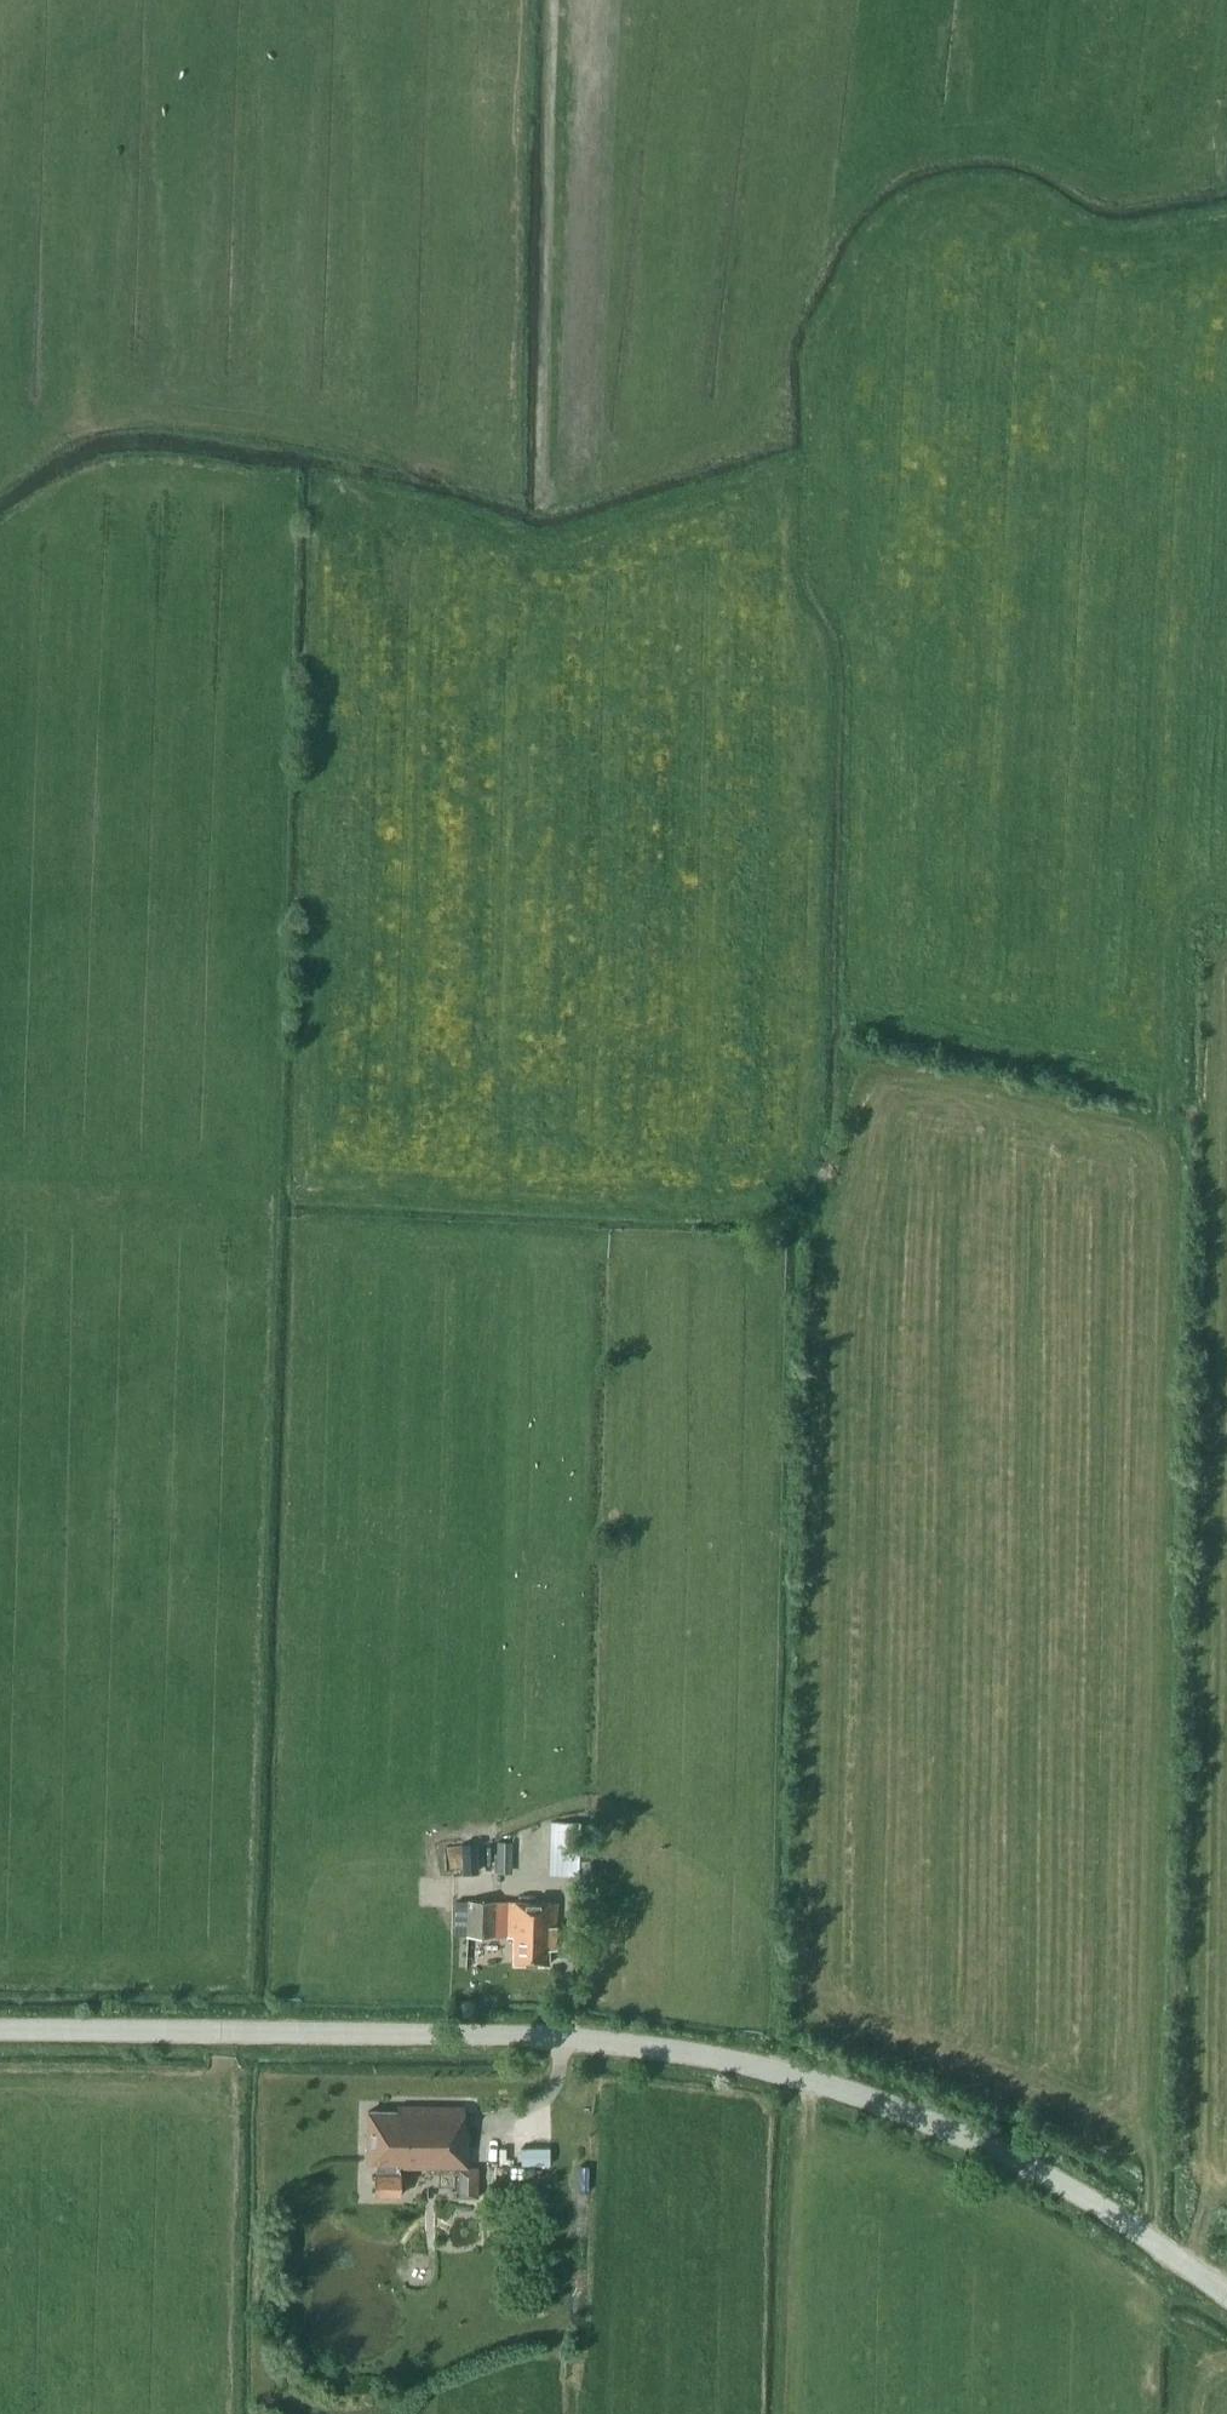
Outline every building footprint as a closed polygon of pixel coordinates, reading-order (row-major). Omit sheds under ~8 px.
[(549,1874),(580,1875),(582,1821),(551,1820),(549,1874)] [(514,1872),(515,1841),(499,1840),(499,1872),(514,1872)] [(461,1843),(463,1872),(475,1871),(474,1842),(461,1843)] [(497,1901),(469,1901),(468,1935),(496,1936),(507,1936),(508,1901),(497,1901)] [(513,1963),(548,1963),(549,1948),(555,1948),(556,1902),(508,1901),(507,1936),(514,1936),(513,1963)] [(392,2111),(368,2110),(367,2161),(376,2162),(375,2194),(400,2194),(400,2167),(457,2168),(457,2197),(478,2198),(478,2167),(467,2167),(468,2126),(464,2126),(464,2107),(392,2105),(392,2111)] [(522,2165),(551,2165),(550,2148),(522,2148),(522,2165)]
